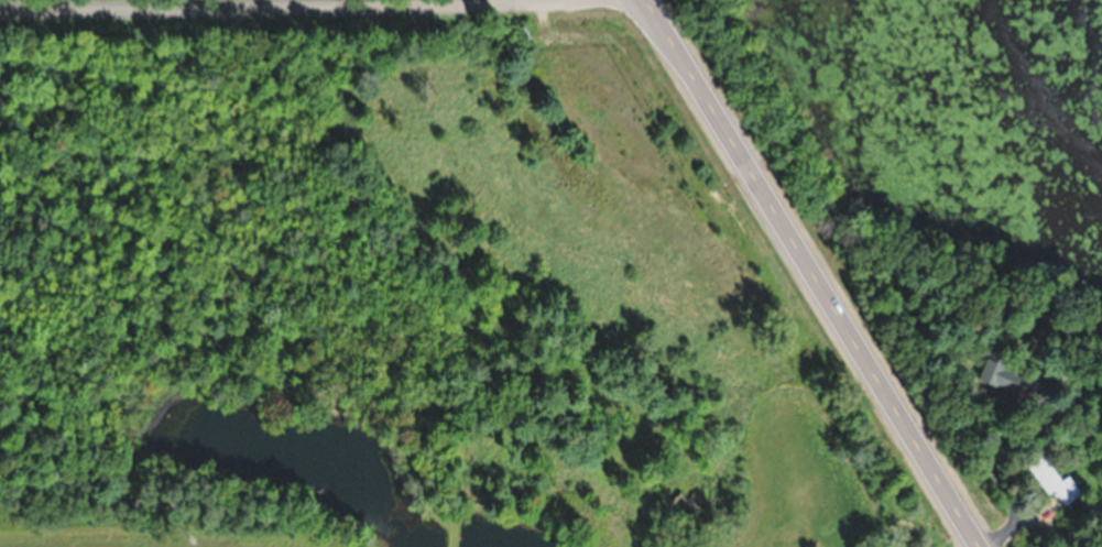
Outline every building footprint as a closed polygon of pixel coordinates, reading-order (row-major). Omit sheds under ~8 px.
[(1010,357),(985,346),(973,373),(1016,391),(1024,373),(1006,365),(1010,357)] [(1081,494),(1069,474),(1060,480),(1043,453),(1027,462),(1046,494),(1054,489),(1064,504),(1081,494)]
